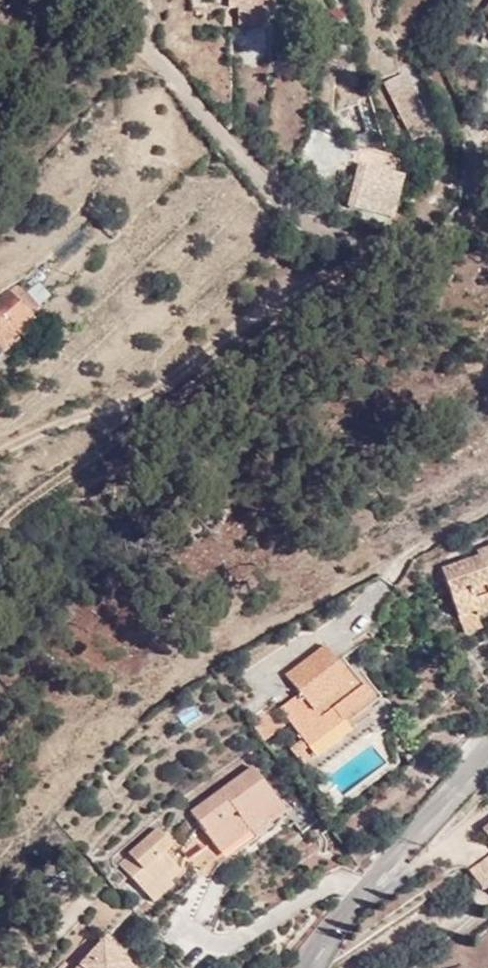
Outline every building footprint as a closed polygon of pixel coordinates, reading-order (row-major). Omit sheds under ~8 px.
[(486,2),(478,13),(486,19),(487,16),(487,3),(486,2)] [(486,19),(478,28),(487,35),(487,16),(486,19)] [(380,78),(408,143),(435,131),(407,66),(380,78)] [(371,212),(379,170),(355,166),(349,208),(371,212)] [(392,173),(379,170),(371,212),(386,215),(392,173)] [(27,292),(39,306),(51,296),(39,281),(27,292)] [(38,323),(30,313),(39,306),(27,292),(21,285),(12,293),(9,289),(0,297),(0,354),(38,323)] [(458,616),(474,610),(476,617),(487,613),(487,546),(477,551),(479,557),(443,571),(458,616)] [(474,610),(458,616),(465,636),(481,630),(476,617),(474,610)] [(303,766),(354,727),(350,722),(382,697),(364,673),(358,678),(348,664),(341,656),(337,660),(325,644),(285,675),(299,694),(278,709),(302,741),(290,750),(303,766)] [(284,726),(270,707),(249,723),(263,742),(284,726)] [(221,852),(251,830),(246,823),(262,812),(267,818),(270,822),(285,811),(253,768),(192,812),(221,852)] [(251,830),(267,818),(262,812),(246,823),(251,830)] [(119,863),(143,891),(174,865),(164,853),(172,846),(158,830),(119,863)] [(470,871),(484,891),(487,888),(487,858),(470,871)] [(143,891),(153,902),(173,885),(169,880),(180,872),(174,865),(143,891)] [(104,939),(77,967),(135,967),(104,939)]
